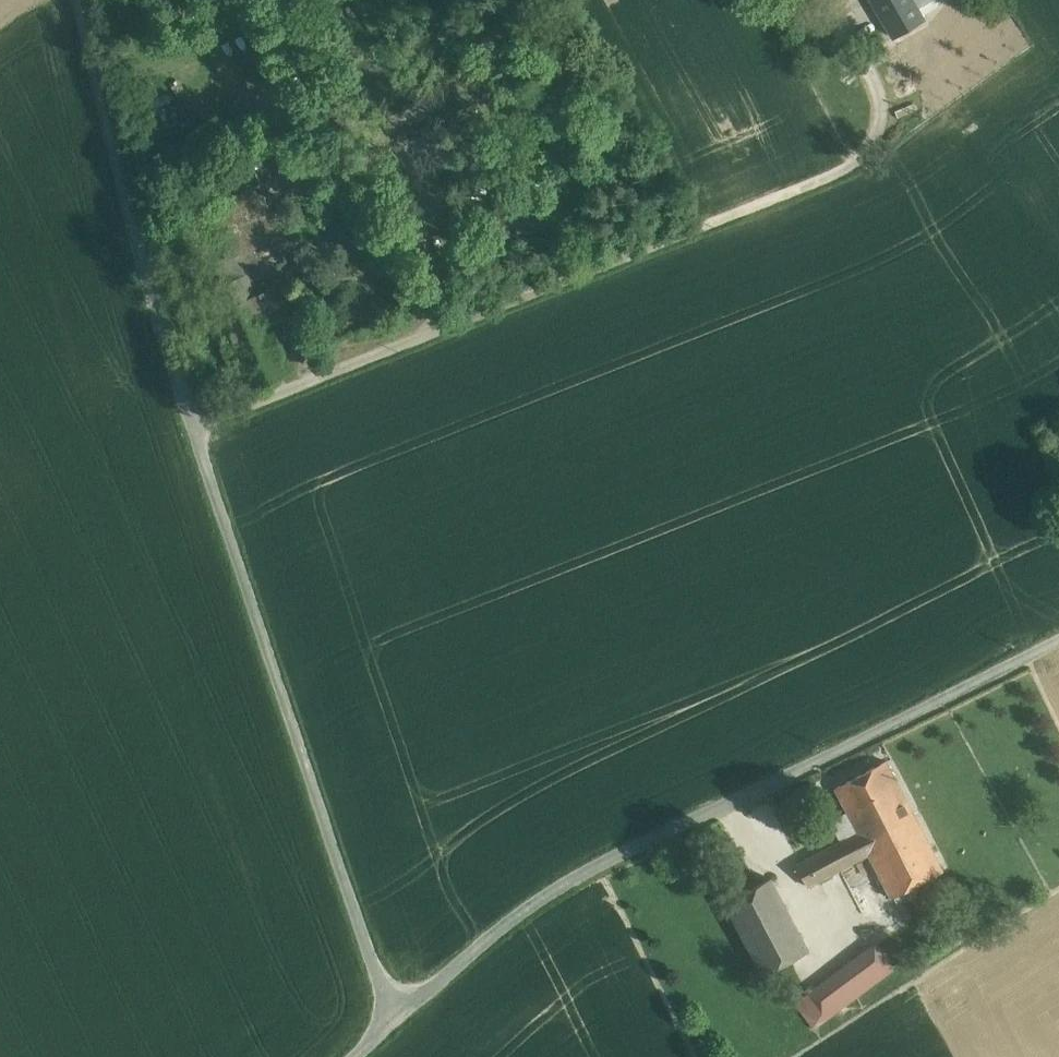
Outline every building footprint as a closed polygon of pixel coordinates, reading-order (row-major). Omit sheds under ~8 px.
[(893,36),(923,19),(915,6),(912,0),(872,0),(893,36)] [(1029,44),(1022,34),(1005,46),(1012,56),(1029,44)] [(431,116),(418,81),(397,90),(403,107),(395,111),(402,130),(431,116)] [(260,184),(213,204),(234,256),(242,253),(282,237),(260,184)] [(213,204),(180,217),(201,270),(234,256),(213,204)] [(234,256),(201,270),(209,290),(250,273),(242,253),(234,256)] [(250,273),(209,290),(248,388),(265,381),(267,386),(278,382),(276,376),(291,370),(271,321),(259,293),(251,273),(250,273)] [(275,286),(259,293),(271,321),(287,314),(275,286)] [(858,833),(863,842),(914,814),(886,761),(835,788),(858,833)] [(914,814),(863,842),(869,854),(891,897),(942,871),(914,814)] [(863,842),(858,833),(820,852),(831,874),(869,854),(863,842)] [(820,852),(796,865),(807,886),(818,880),(820,884),(833,877),(831,874),(820,852)] [(771,878),(724,902),(762,975),(809,950),(771,878)] [(875,944),(796,1003),(814,1028),(893,969),(875,944)]
